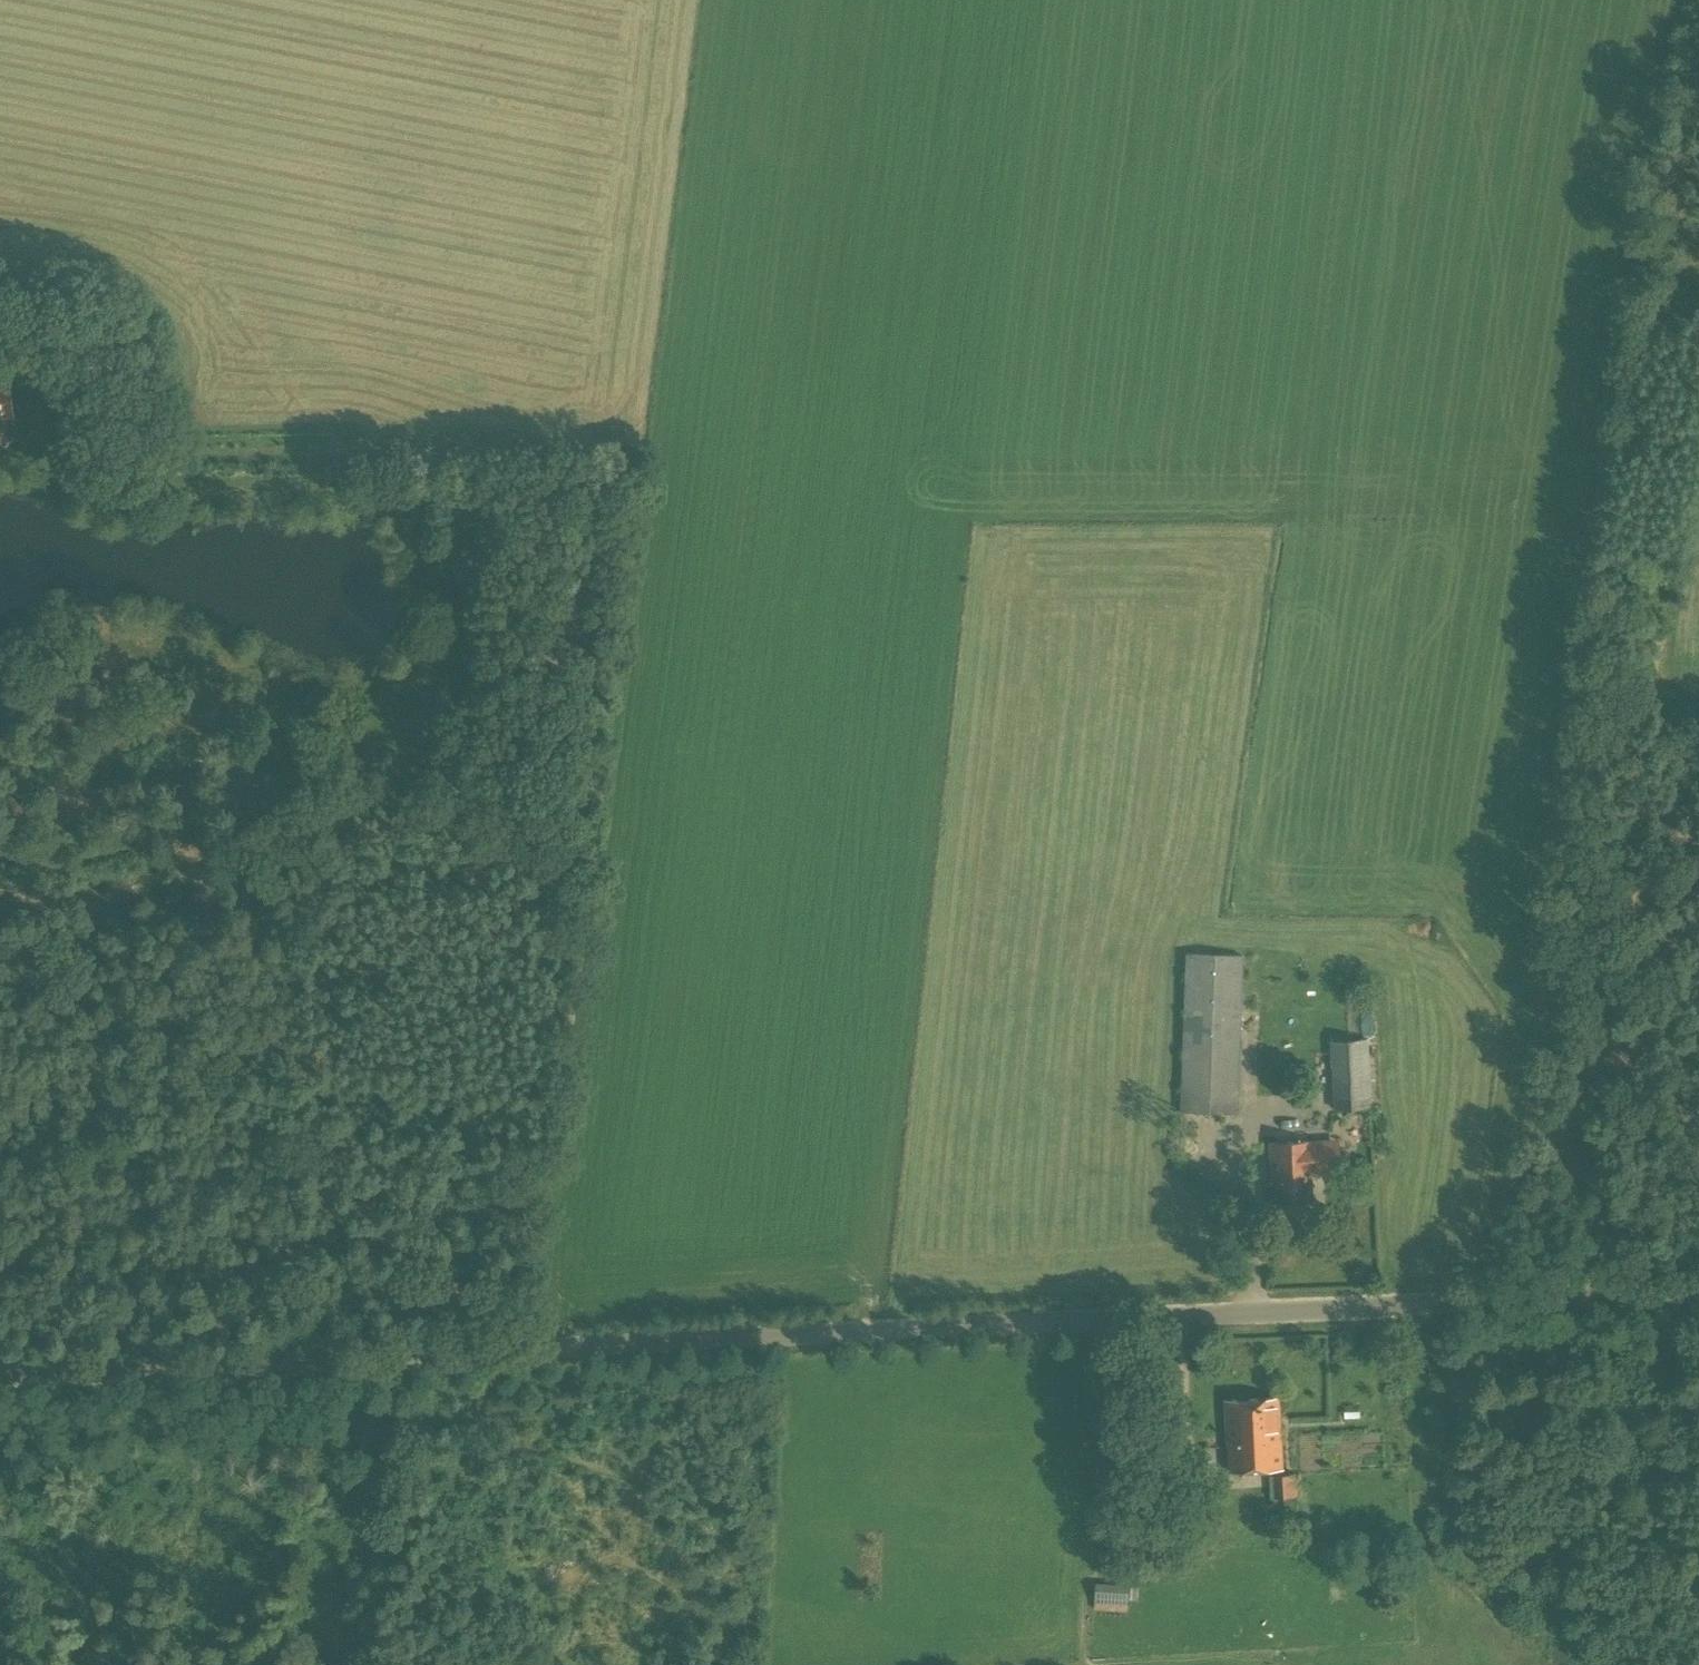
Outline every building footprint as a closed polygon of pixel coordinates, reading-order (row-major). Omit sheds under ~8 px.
[(1239,1112),(1244,955),(1186,952),(1181,1112),(1239,1112)] [(1337,1109),(1371,1106),(1366,1038),(1332,1040),(1337,1109)] [(1315,1200),(1314,1173),(1343,1172),(1341,1139),(1270,1142),(1271,1175),(1275,1175),(1276,1202),(1315,1200)] [(1230,1471),(1283,1468),(1279,1397),(1226,1400),(1230,1471)] [(1297,1473),(1273,1474),(1274,1497),(1298,1496),(1297,1473)] [(1094,1608),(1129,1609),(1129,1589),(1094,1588),(1094,1608)]
